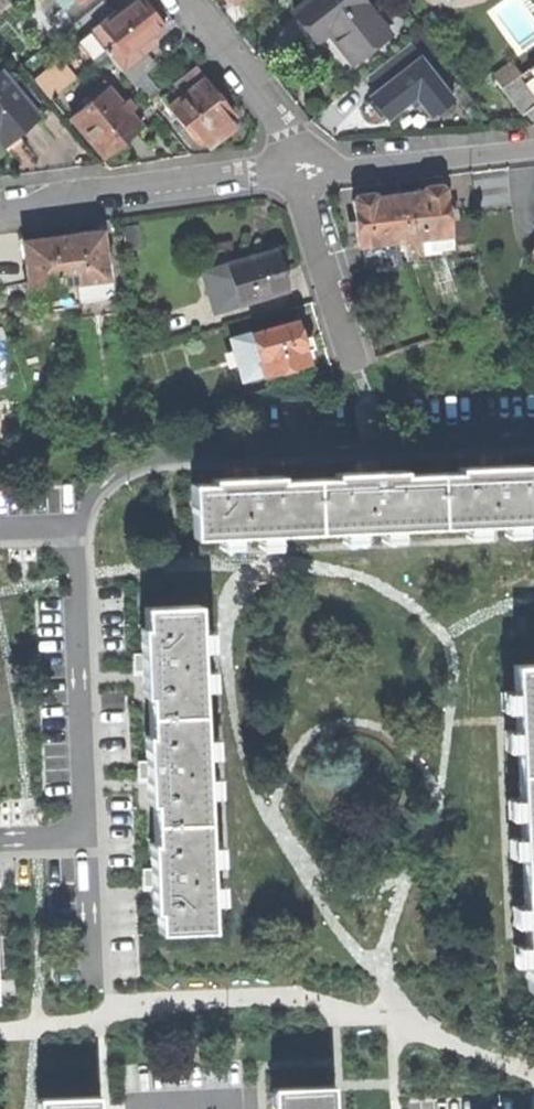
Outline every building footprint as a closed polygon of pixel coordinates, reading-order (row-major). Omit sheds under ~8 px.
[(64,10),(76,0),(56,0),(64,10)] [(115,43),(127,58),(143,45),(164,28),(150,11),(141,0),(130,0),(115,13),(100,24),(115,43)] [(362,0),(311,0),(294,13),(310,33),(322,24),(329,33),(353,64),(374,48),(362,33),(378,20),(362,0)] [(97,20),(100,24),(115,13),(111,9),(97,20)] [(390,35),(378,20),(362,33),(374,48),(390,35)] [(90,32),(91,33),(105,51),(115,43),(100,24),(90,32)] [(317,42),(329,33),(322,24),(310,33),(314,38),(317,42)] [(94,63),(107,53),(105,51),(91,33),(78,43),(94,63)] [(422,33),(410,42),(421,55),(426,62),(438,53),(422,33)] [(372,93),(421,55),(410,42),(362,80),(372,93)] [(107,53),(122,72),(144,54),(148,51),(143,45),(127,58),(115,43),(105,51),(107,53)] [(144,54),(122,72),(132,84),(141,76),(147,71),(154,66),(144,54)] [(426,62),(421,55),(372,93),(368,96),(387,120),(415,98),(418,101),(430,117),(454,98),(426,62)] [(76,77),(62,59),(32,81),(47,100),(76,77)] [(517,78),(521,75),(513,64),(494,78),(502,89),(517,78)] [(177,83),(186,95),(206,79),(197,67),(177,83)] [(0,72),(0,135),(3,132),(9,127),(15,135),(38,117),(0,72)] [(146,101),(155,93),(141,76),(132,84),(146,101)] [(517,78),(502,89),(521,116),(533,107),(533,101),(517,78)] [(235,115),(206,79),(186,95),(169,108),(178,118),(198,144),(202,141),(209,135),(229,119),(235,115)] [(88,95),(92,100),(107,88),(103,83),(88,95)] [(123,105),(108,87),(107,88),(92,100),(71,118),(104,158),(141,127),(130,113),(126,108),(123,105)] [(128,100),(123,105),(126,108),(130,113),(135,108),(128,100)] [(173,122),(178,118),(169,108),(164,112),(173,122)] [(209,135),(202,141),(206,146),(233,125),(229,119),(209,135)] [(15,135),(9,127),(3,132),(0,135),(0,142),(4,146),(15,135)] [(404,241),(451,235),(449,219),(449,214),(446,190),(444,190),(440,185),(426,186),(423,192),(399,195),(404,241)] [(395,242),(404,241),(399,195),(376,198),(372,193),(357,195),(355,200),(353,200),(356,225),(358,246),(363,246),(395,242)] [(473,216),(449,219),(451,235),(452,244),(476,241),(473,216)] [(125,228),(127,247),(140,245),(137,226),(125,228)] [(107,280),(105,264),(104,259),(101,234),(96,229),(81,230),(78,235),(23,241),(33,316),(76,311),(73,284),(107,280)] [(398,264),(395,242),(363,246),(365,268),(398,264)] [(227,265),(240,305),(288,290),(281,269),(276,250),(251,258),(227,265)] [(198,259),(202,273),(227,265),(223,251),(198,259)] [(73,284),(76,311),(110,306),(116,302),(118,299),(113,263),(105,264),(107,280),(73,284)] [(240,305),(227,265),(202,273),(207,291),(214,312),(240,305)] [(251,333),(264,375),(264,378),(310,364),(306,351),(304,345),(302,340),(297,320),(294,321),(251,333)] [(264,375),(251,333),(229,340),(242,382),(264,375)] [(310,338),(302,340),(304,345),(306,351),(313,349),(310,338)] [(196,480),(199,534),(533,518),(533,464),(533,460),(494,462),(465,464),(465,468),(408,470),(408,467),(378,468),(342,470),(342,473),(286,476),(286,472),(252,474),(218,476),(218,479),(196,480)] [(166,928),(219,926),(203,604),(150,607),(151,627),(147,627),(148,653),(150,695),(154,695),(156,734),(153,734),(154,766),(156,803),(160,803),(162,842),(157,843),(159,877),(160,910),(165,910),(166,928)] [(522,662),(533,893),(533,661),(522,662)] [(341,1086),(282,1087),(282,1108),(341,1108),(341,1086)] [(39,1099),(39,1108),(98,1108),(98,1097),(39,1099)]
